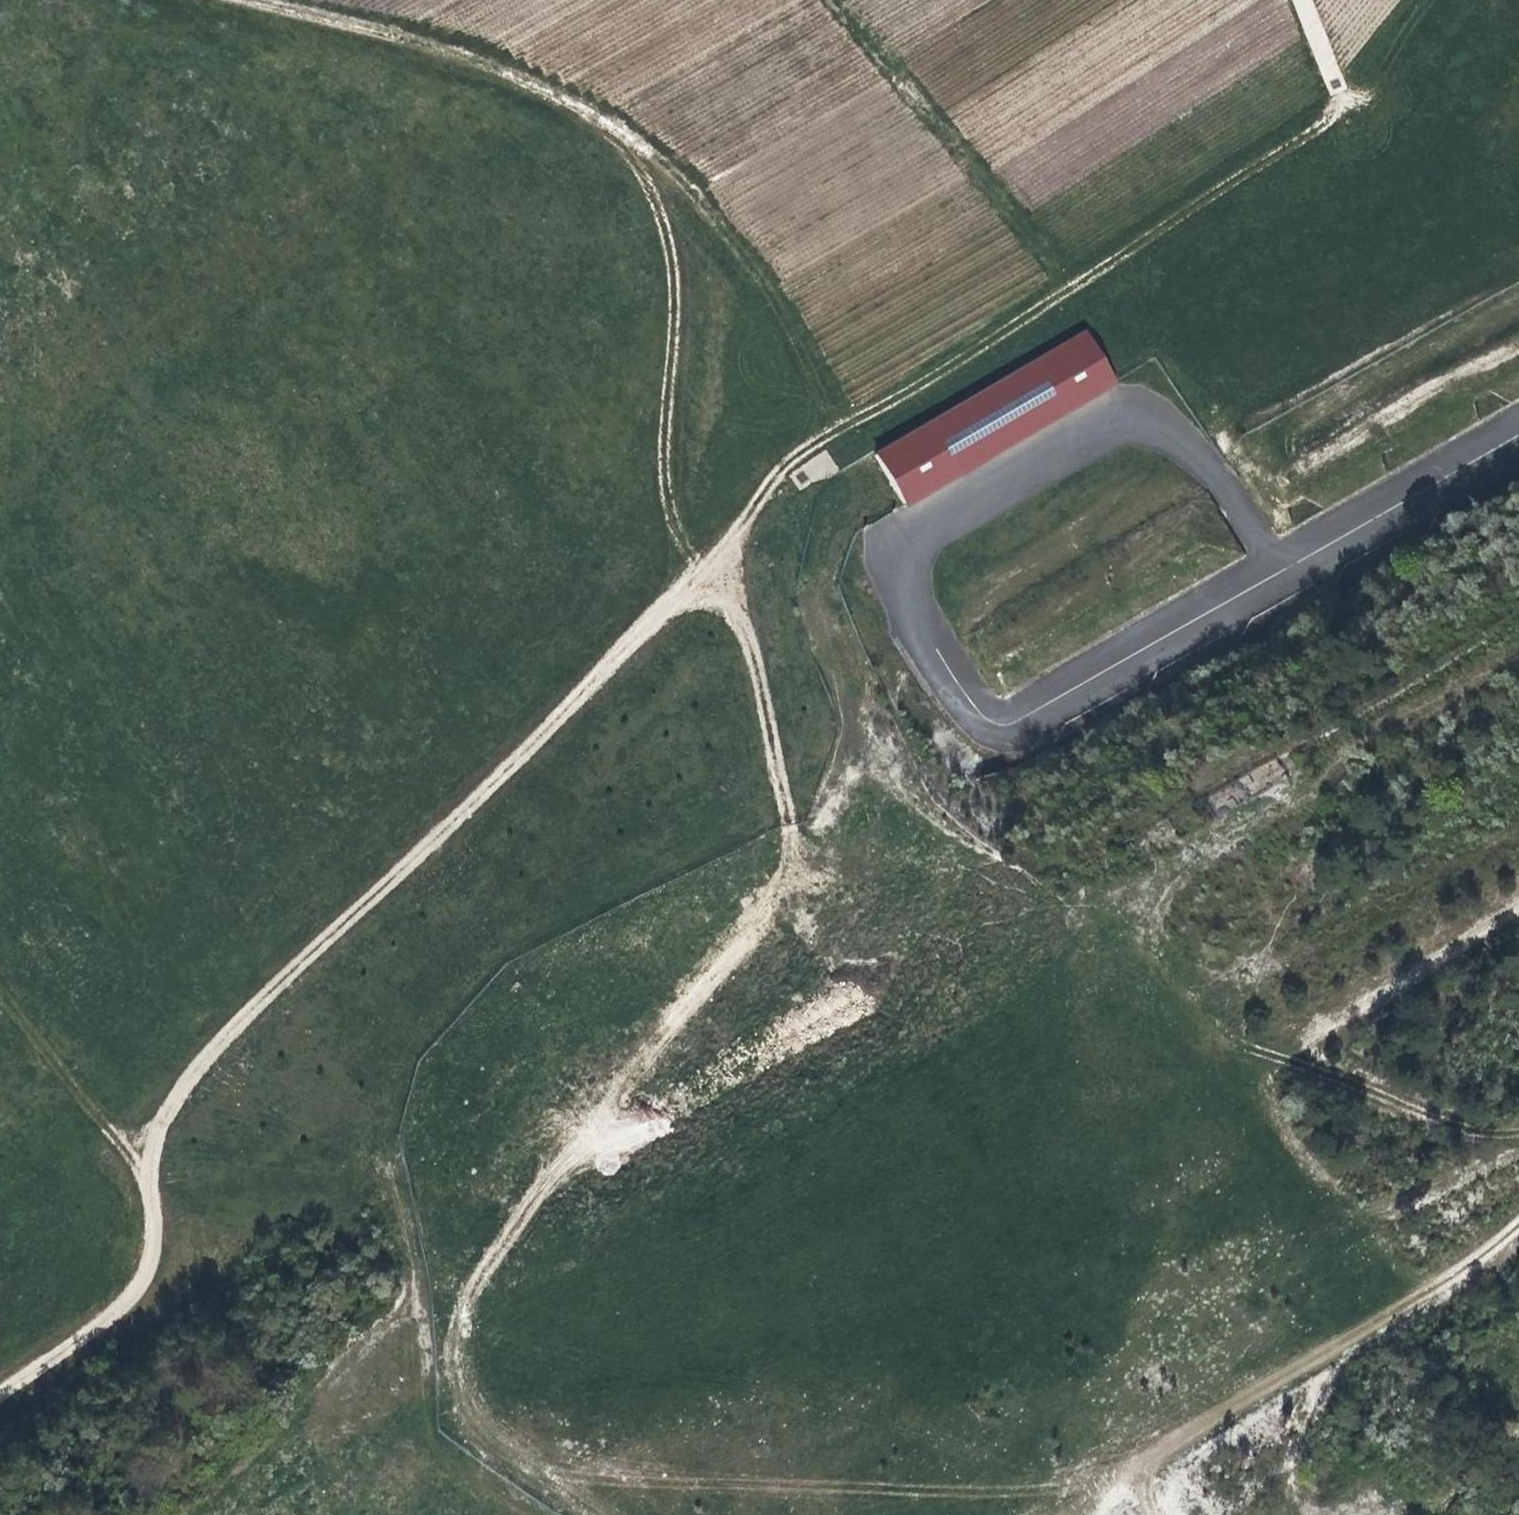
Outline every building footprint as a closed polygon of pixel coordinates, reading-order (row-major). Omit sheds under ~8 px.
[(1080,310),(873,432),(901,480),(1107,358),(1080,310)]
